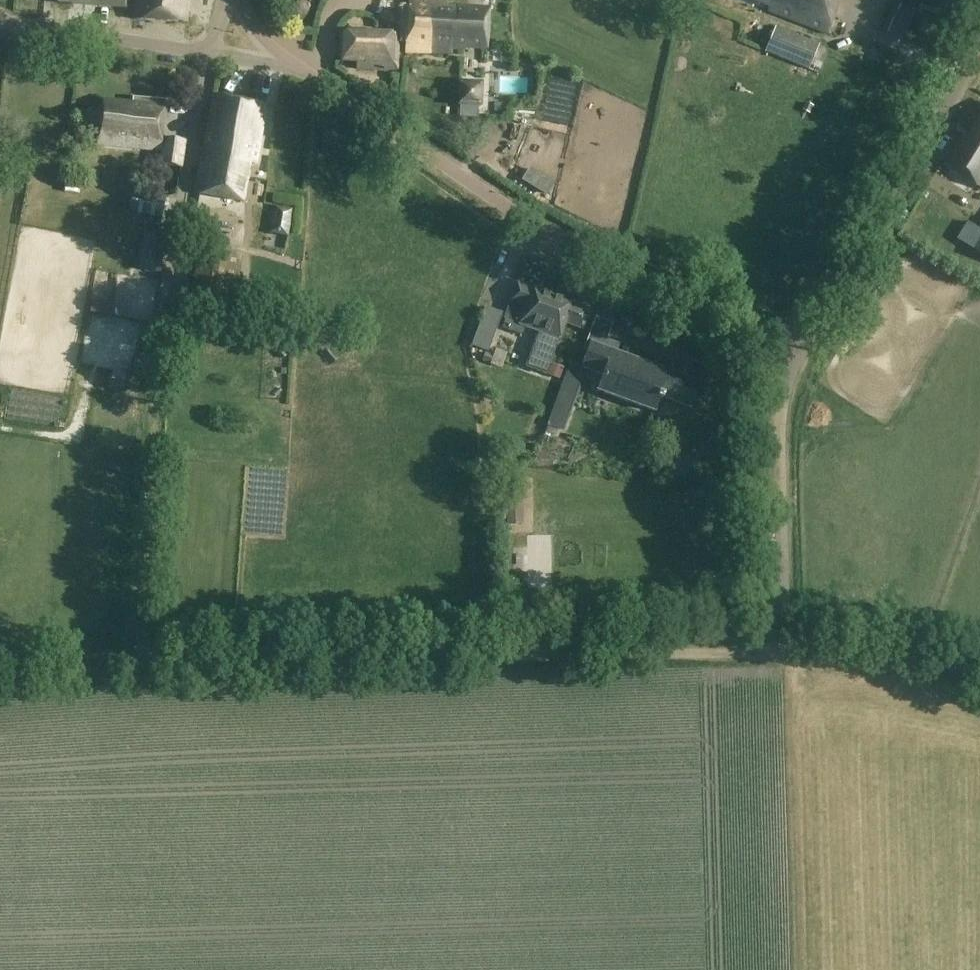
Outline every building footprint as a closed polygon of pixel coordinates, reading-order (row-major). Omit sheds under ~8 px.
[(45,0),(56,1),(56,4),(125,9),(126,0),(45,0)] [(134,20),(187,23),(188,0),(136,0),(134,20)] [(413,0),(409,0),(407,53),(452,55),(452,49),(487,50),(489,10),(447,9),(448,1),(413,0)] [(770,8),(769,11),(828,33),(840,0),(750,0),(770,8)] [(904,6),(894,33),(908,38),(918,11),(904,6)] [(820,46),(776,28),(765,54),(809,71),(820,46)] [(399,38),(339,36),(338,62),(357,63),(356,70),(398,72),(399,38)] [(266,106),(214,96),(196,193),(243,202),(250,168),(255,169),(266,106)] [(167,102),(133,99),(133,104),(102,101),(98,145),(163,152),(161,166),(182,168),(184,143),(164,141),(167,102)] [(969,139),(966,137),(947,167),(979,187),(979,122),(969,139)] [(166,199),(132,192),(128,213),(161,220),(166,199)] [(147,267),(160,268),(160,236),(148,236),(147,267)] [(242,255),(201,248),(191,306),(232,313),(242,255)] [(504,320),(539,334),(540,334),(553,296),(533,289),(533,290),(517,284),(504,320)] [(540,334),(539,334),(526,369),(546,376),(559,340),(560,340),(566,325),(582,331),(590,310),(573,304),(574,304),(553,296),(540,334)] [(701,384),(592,344),(582,368),(604,376),(598,392),(655,413),(660,401),(662,402),(664,398),(692,409),(701,384)] [(674,451),(666,471),(689,480),(697,459),(674,451)]
